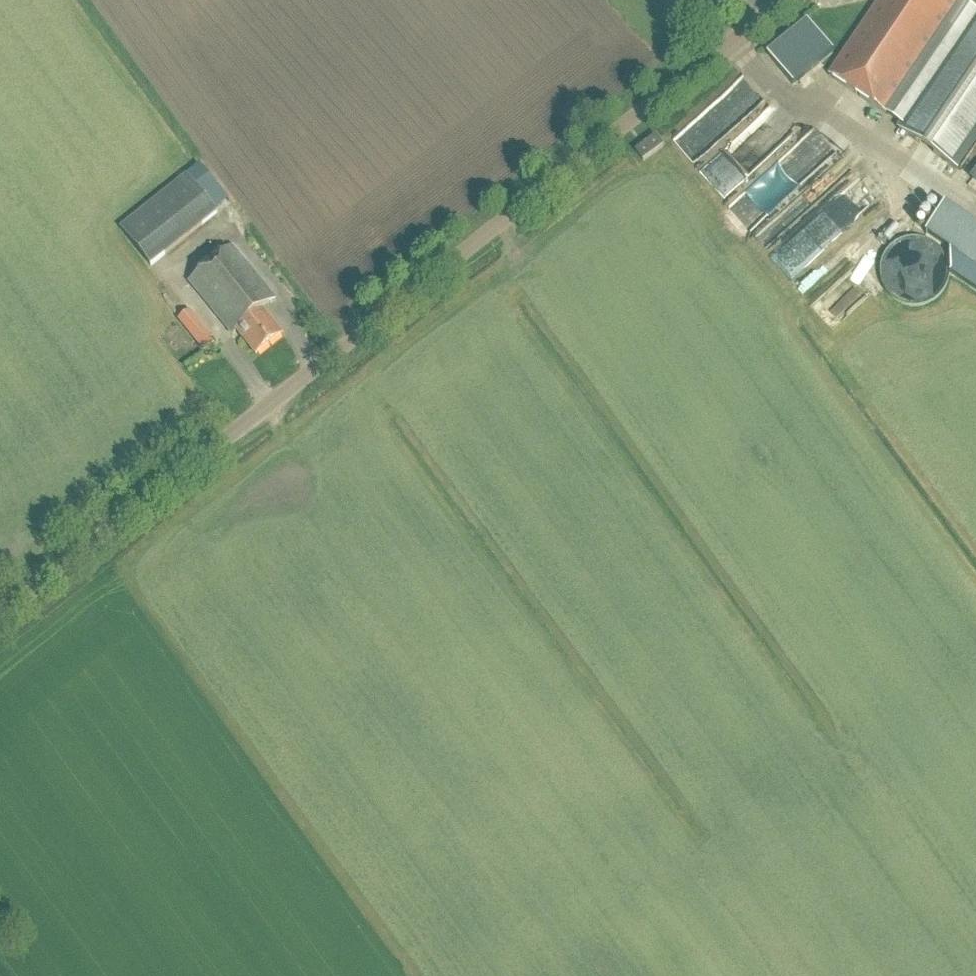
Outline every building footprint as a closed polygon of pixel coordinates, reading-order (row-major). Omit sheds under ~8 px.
[(899,129),(958,168),(975,141),(975,11),(960,0),(881,0),(830,76),(886,114),(893,103),(909,114),(899,129)] [(807,21),(767,53),(791,84),(831,52),(807,21)] [(734,123),(694,160),(709,175),(748,138),(734,123)] [(643,162),(662,148),(655,139),(636,153),(643,162)] [(703,226),(724,244),(784,175),(763,157),(703,226)] [(151,267),(218,213),(188,176),(121,229),(151,267)] [(954,210),(936,237),(975,264),(975,224),(954,210)] [(759,279),(798,243),(783,227),(761,247),(744,263),(759,279)] [(911,260),(863,245),(849,291),(897,306),(911,260)] [(283,336),(263,312),(277,301),(233,246),(191,280),(235,335),(240,331),(259,355),(283,336)] [(189,311),(178,320),(202,350),(213,341),(189,311)]
